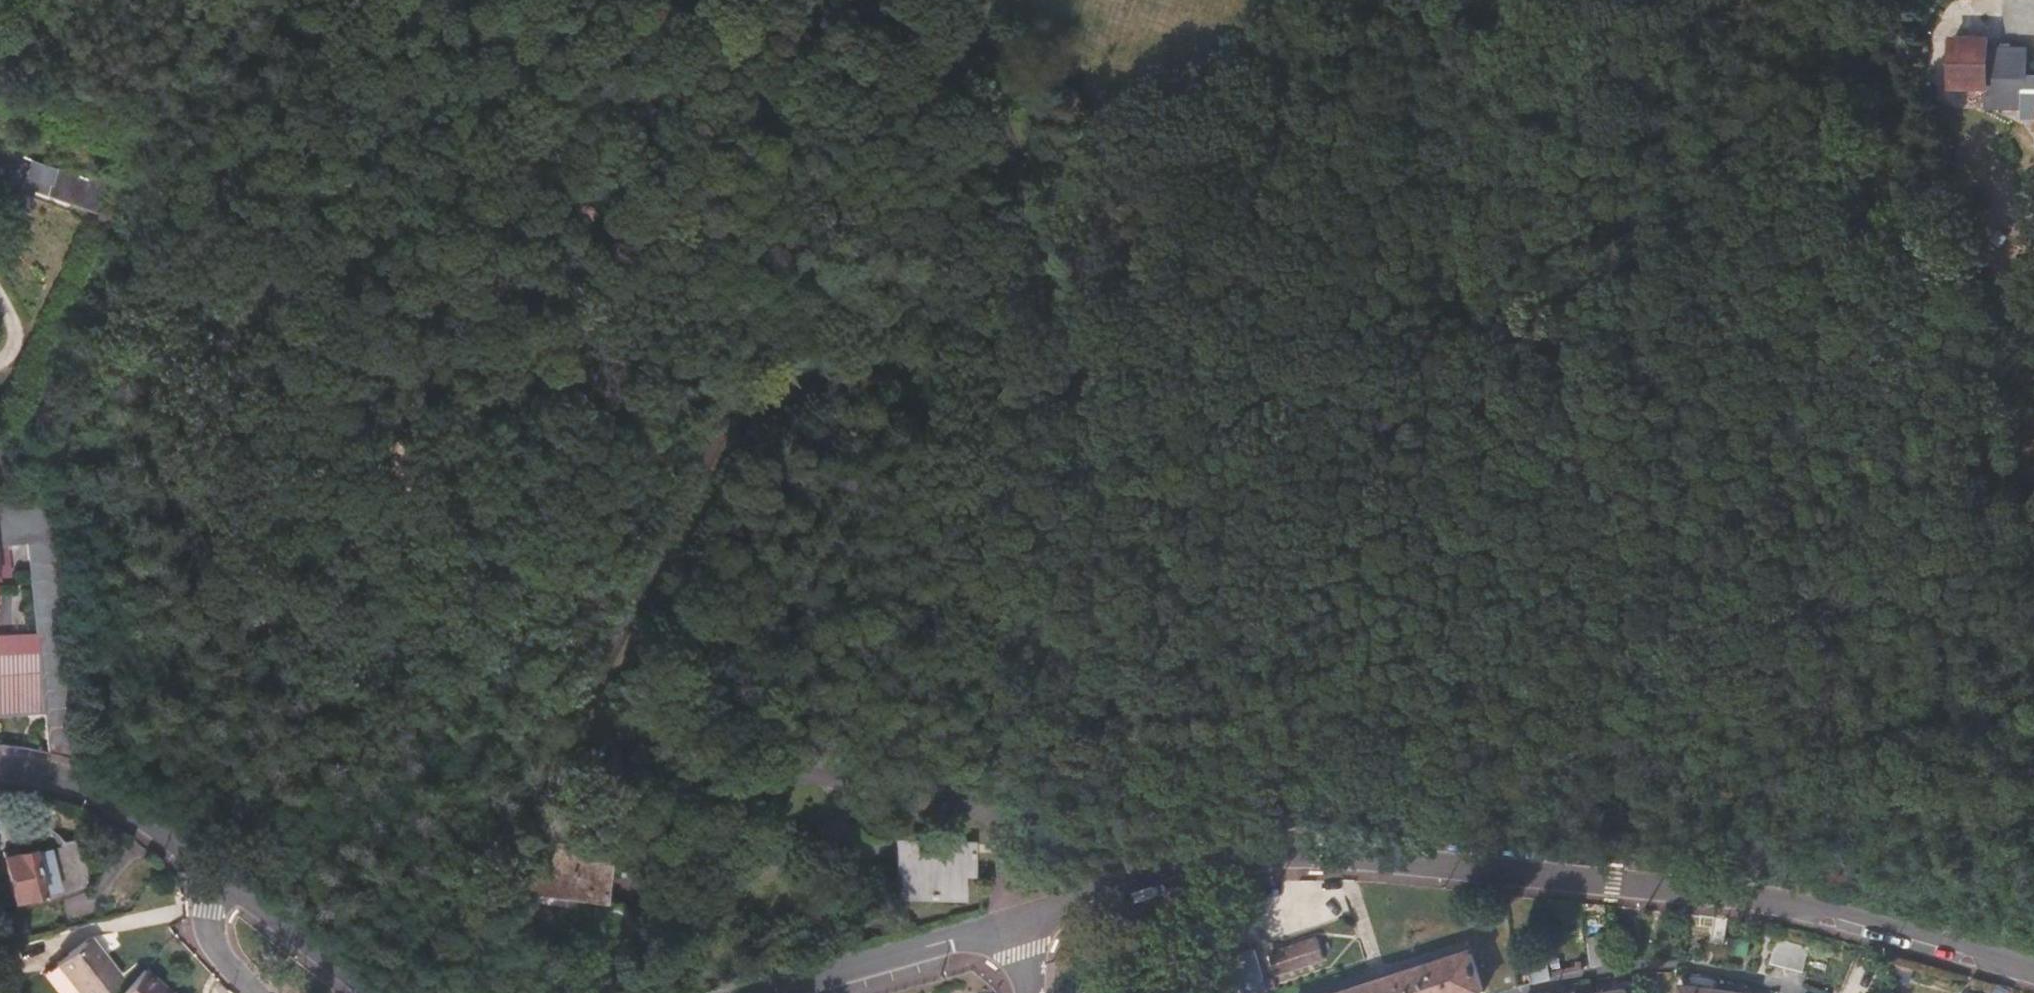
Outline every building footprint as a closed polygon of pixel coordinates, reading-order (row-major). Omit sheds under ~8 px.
[(1998,49),(1987,49),(1987,91),(2023,91),(2023,117),(2033,118),(2033,78),(2025,78),(2024,49),(1998,49)] [(97,182),(0,148),(0,179),(87,211),(97,182)] [(44,718),(40,637),(0,635),(0,718),(44,718)] [(504,888),(602,896),(605,842),(508,834),(504,888)] [(59,883),(50,845),(35,848),(33,842),(4,849),(15,892),(59,883)] [(964,882),(965,856),(890,853),(888,905),(953,907),(954,882),(964,882)] [(86,927),(81,932),(95,947),(100,943),(86,927)] [(95,947),(81,932),(56,954),(89,991),(119,964),(100,943),(95,947)] [(1326,953),(1319,934),(1269,950),(1276,970),(1326,953)] [(1808,963),(1814,941),(1780,936),(1776,959),(1808,963)] [(1609,960),(1607,937),(1591,938),(1593,963),(1609,960)] [(1263,974),(1254,945),(1240,948),(1233,981),(1240,978),(1243,980),(1263,974)] [(1549,974),(1543,945),(1527,948),(1533,979),(1549,974)] [(1471,950),(1330,992),(1465,992),(1482,988),(1471,950)] [(122,992),(193,992),(154,958),(122,992)] [(1903,979),(1909,965),(1894,959),(1889,973),(1903,979)] [(1716,986),(1682,982),(1680,992),(1715,992),(1716,986)]
